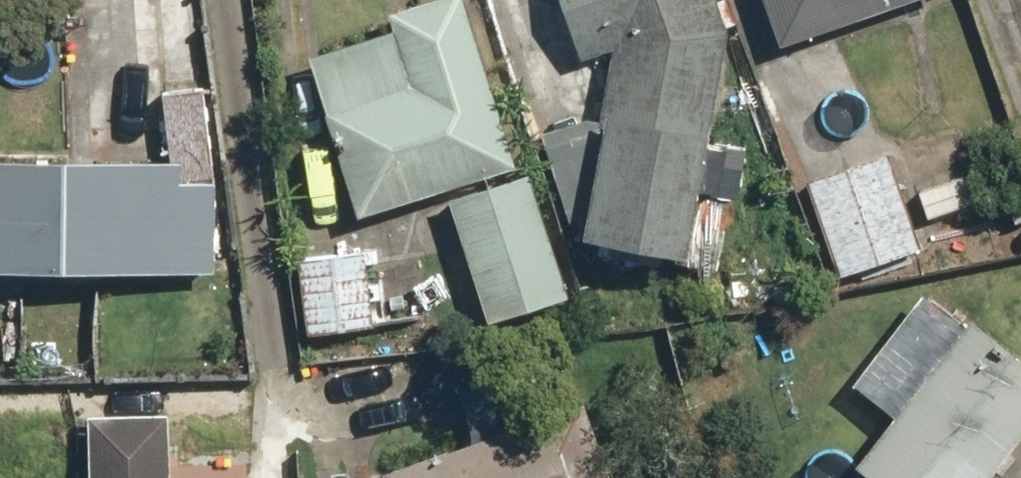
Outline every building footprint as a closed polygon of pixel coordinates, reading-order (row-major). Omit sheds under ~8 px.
[(316,54),(366,213),(525,163),(474,0),(442,0),(406,11),(411,25),(316,54)] [(590,56),(620,45),(613,93),(552,139),(580,224),(588,222),(588,236),(708,241),(710,189),(743,191),(746,138),(727,137),(731,22),(744,19),(740,0),(571,0),(590,56)] [(792,40),(898,0),(777,0),(792,40)] [(172,159),(0,156),(0,268),(223,272),(225,160),(218,89),(173,88),(172,159)] [(893,150),(814,178),(847,271),(926,244),(893,150)] [(542,164),(457,194),(500,317),(585,288),(542,164)] [(921,191),(931,218),(995,197),(985,170),(921,191)] [(373,243),(306,253),(318,332),(432,315),(423,254),(376,261),(373,243)] [(903,407),(868,462),(889,477),(1000,477),(1020,450),(1020,345),(984,318),(975,330),(933,299),(870,383),(903,407)] [(400,477),(629,477),(602,400),(397,470),(400,477)] [(104,409),(104,477),(184,477),(184,408),(104,409)]
